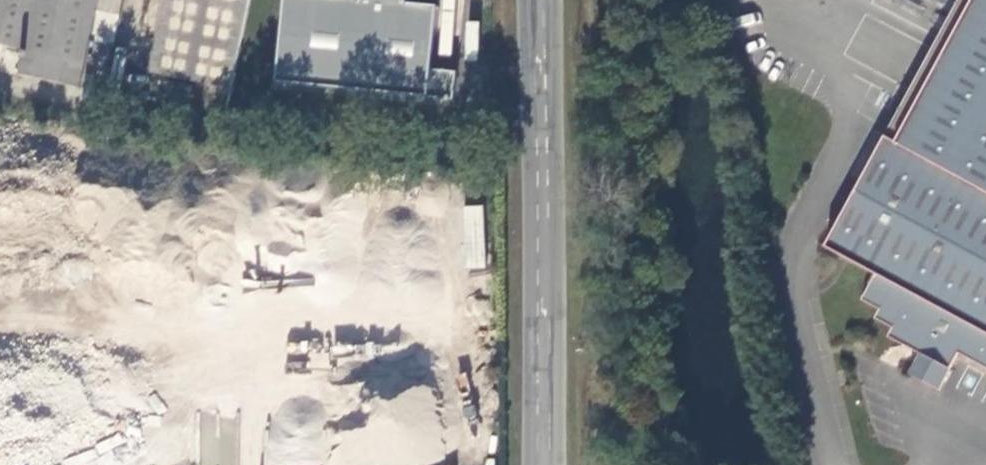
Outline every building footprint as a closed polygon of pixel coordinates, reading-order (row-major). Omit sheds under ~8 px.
[(79,84),(97,0),(0,0),(0,43),(24,49),(20,70),(79,84)] [(195,103),(231,108),(253,0),(172,0),(158,70),(155,87),(196,96),(195,103)] [(342,3),(312,0),(287,0),(278,92),(430,106),(439,12),(408,9),(409,0),(342,0),(342,3)] [(892,142),(881,136),(818,246),(874,276),(862,299),(876,308),(872,316),(891,327),(886,335),(897,341),(904,363),(916,360),(909,375),(934,390),(955,353),(985,370),(985,0),(974,0),(892,142)] [(881,136),(892,142),(974,0),(959,0),(881,136)] [(20,70),(24,49),(0,43),(0,65),(20,70)]
